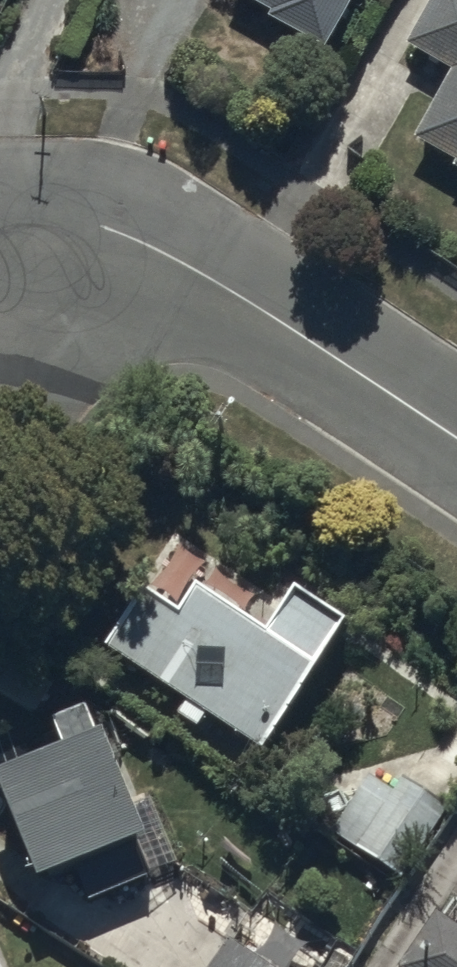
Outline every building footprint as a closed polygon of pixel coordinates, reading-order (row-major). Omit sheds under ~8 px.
[(274,22),(272,25),(326,54),(356,0),(233,0),(274,22)] [(456,175),(456,0),(437,0),(408,51),(453,76),(415,142),(456,166),(453,173),(456,175)] [(144,598),(107,654),(267,762),(354,632),(299,596),(267,643),(197,597),(180,622),(144,598)] [(0,784),(0,785),(42,892),(152,849),(110,741),(101,745),(91,720),(60,732),(62,739),(47,744),(55,763),(0,784)] [(450,812),(405,783),(397,795),(370,778),(333,835),(404,881),(450,812)] [(410,966),(456,966),(456,899),(410,966)] [(230,942),(213,966),(266,966),(230,942)]
